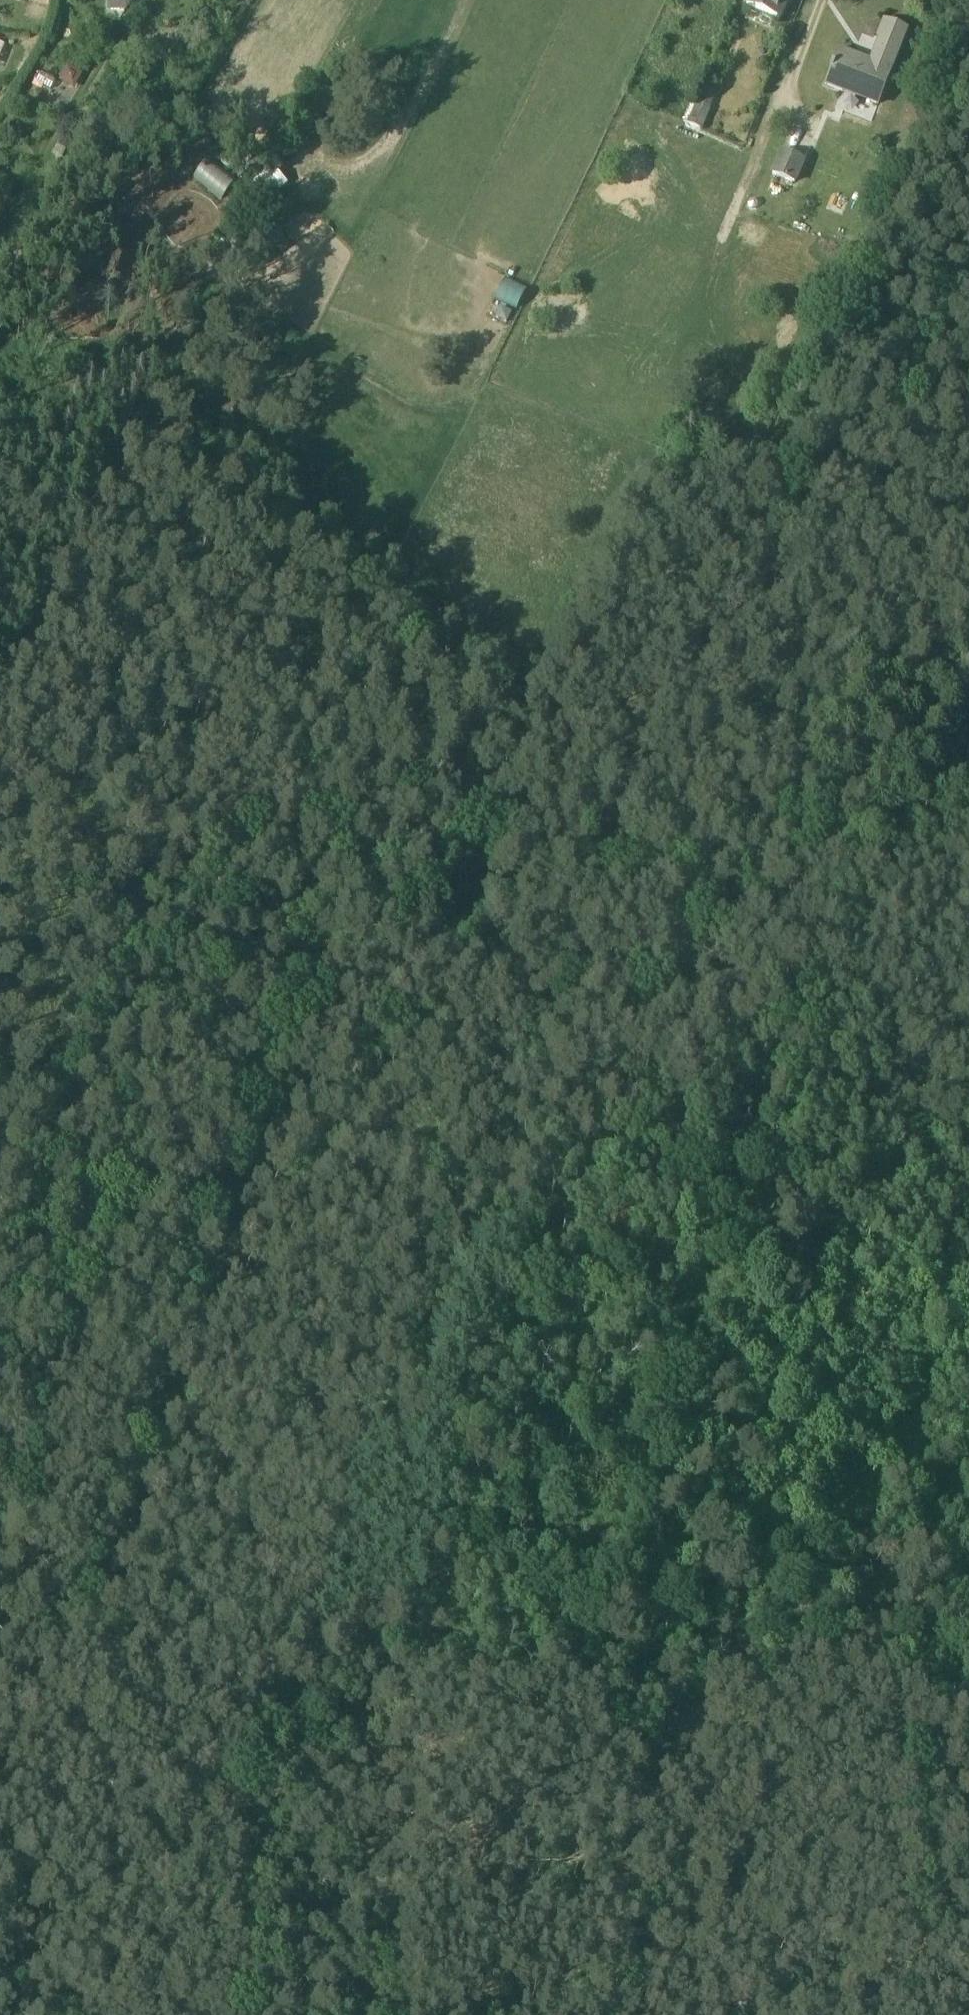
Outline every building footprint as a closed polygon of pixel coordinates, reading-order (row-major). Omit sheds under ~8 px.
[(108,11),(123,11),(129,1),(129,0),(108,0),(108,11)] [(750,1),(784,15),(790,0),(751,0),(750,1)] [(873,67),(840,54),(827,89),(844,95),(846,90),(871,100),(877,83),(888,87),(893,75),(892,74),(908,32),(886,24),(880,41),(882,42),(873,67)] [(14,44),(0,42),(0,65),(10,67),(14,44)] [(66,66),(60,83),(77,89),(83,72),(66,66)] [(805,165),(783,156),(774,178),(796,187),(805,165)] [(507,285),(497,307),(519,317),(529,295),(507,285)]
